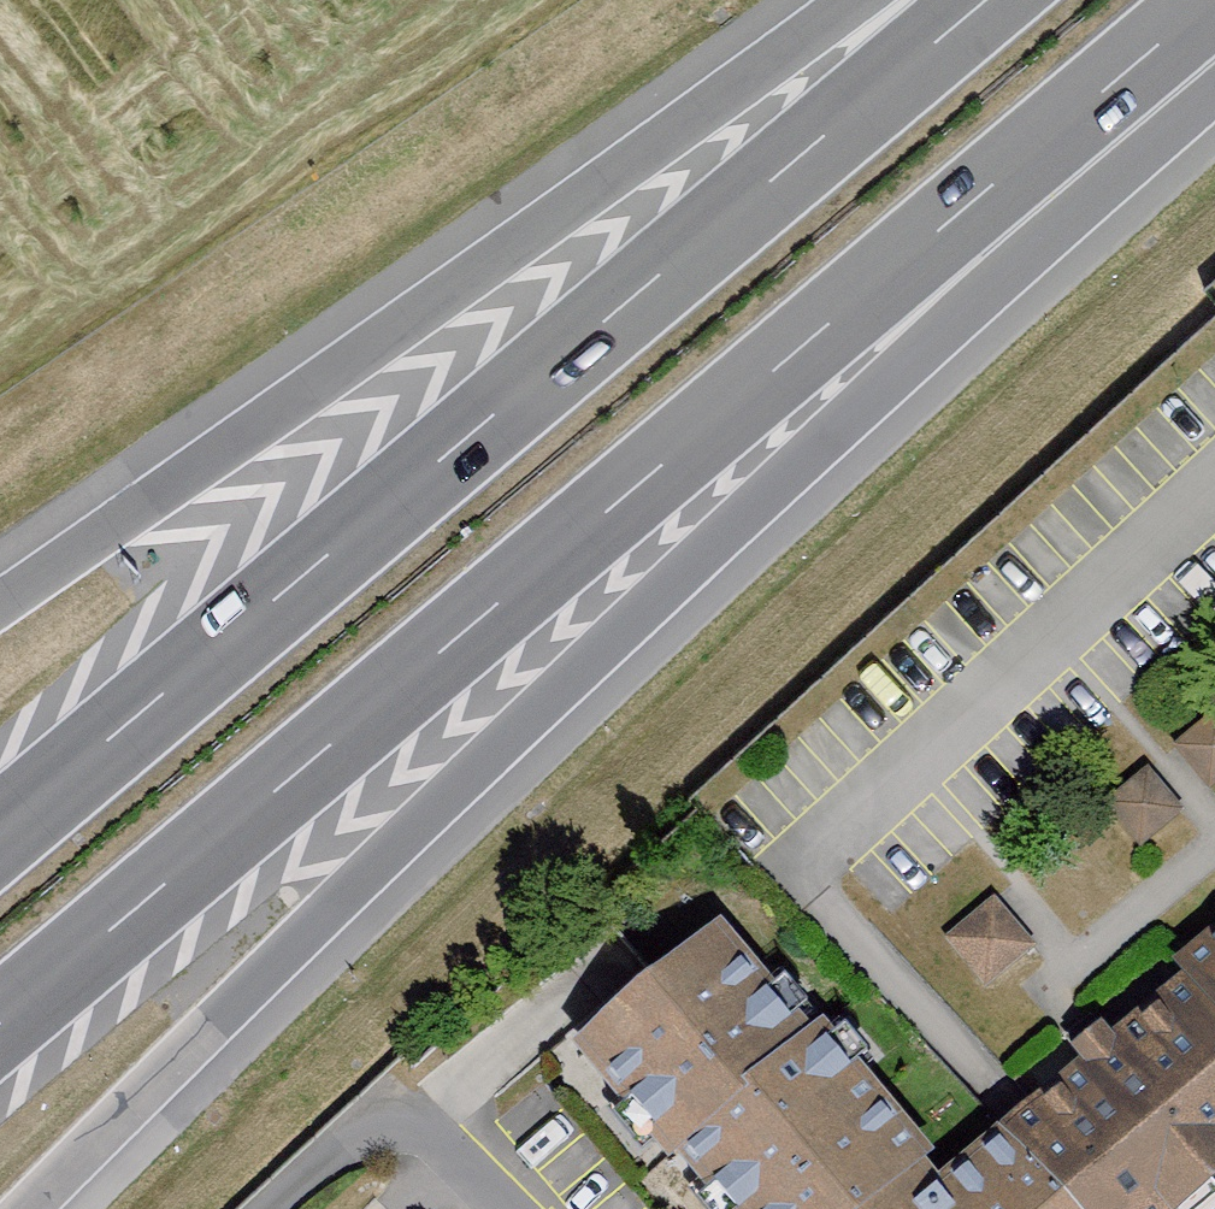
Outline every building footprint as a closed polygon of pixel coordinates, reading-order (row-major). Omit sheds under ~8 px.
[(1174,761),(1210,803),(1214,799),(1214,729),(1213,727),(1174,761)] [(1148,782),(1105,819),(1144,864),(1187,828),(1148,782)] [(993,913),(947,951),(985,998),(1032,960),(993,913)] [(577,1055),(671,1165),(679,1158),(723,1208),(1073,1208),(1011,1137),(943,1190),(933,1179),(947,1167),(823,1022),(811,1032),(724,930),(577,1055)] [(1214,1025),(1214,943),(1179,975),(1186,983),(1181,988),(1214,1025)] [(1011,1137),(1073,1208),(1214,1208),(1214,1025),(1181,988),(1114,1046),(1102,1032),(1067,1062),(1081,1078),(1011,1137)]
